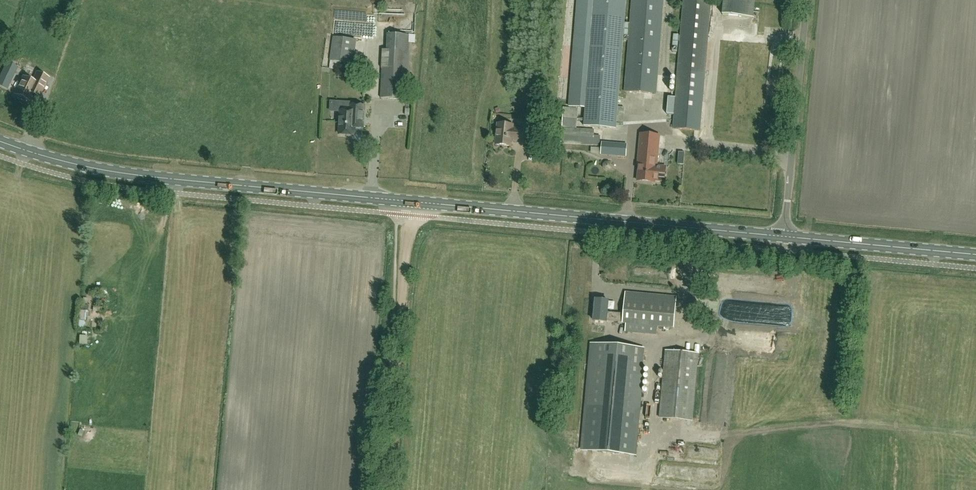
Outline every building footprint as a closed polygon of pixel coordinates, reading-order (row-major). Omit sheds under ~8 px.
[(569,107),(585,109),(584,127),(615,129),(625,0),(577,0),(569,107)] [(656,94),(663,0),(631,0),(625,92),(656,94)] [(675,99),(668,98),(667,115),(674,116),(673,129),(700,132),(711,0),(683,0),(675,99)] [(678,0),(675,0),(669,0),(669,9),(678,9),(678,0)] [(754,0),(724,0),(722,16),(753,19),(754,0)] [(381,14),(381,22),(416,22),(416,15),(381,14)] [(375,22),(365,24),(367,30),(376,28),(375,22)] [(381,98),(406,99),(409,43),(415,44),(415,37),(388,35),(388,51),(384,51),(381,98)] [(356,38),(334,36),(330,66),(340,67),(341,61),(353,62),(356,38)] [(56,60),(61,52),(43,43),(39,51),(56,60)] [(38,72),(41,66),(30,61),(27,67),(38,72)] [(5,68),(0,79),(0,85),(8,89),(16,72),(5,68)] [(40,97),(49,78),(37,73),(33,82),(24,77),(15,95),(29,101),(33,94),(40,97)] [(363,128),(364,118),(365,106),(351,105),(350,112),(341,111),(340,135),(346,135),(347,137),(351,137),(353,136),(355,136),(355,128),(363,128)] [(594,136),(595,131),(576,129),(578,108),(564,107),(562,145),(594,147),(594,146),(600,147),(601,137),(594,136)] [(524,143),(525,130),(513,129),(513,126),(498,124),(496,145),(511,147),(512,142),(524,143)] [(667,167),(657,166),(660,136),(641,134),(637,168),(639,168),(638,181),(654,183),(654,182),(665,183),(667,167)] [(601,156),(612,156),(626,157),(628,145),(602,143),(601,156)] [(608,322),(612,322),(622,323),(622,324),(626,324),(625,333),(656,335),(657,327),(674,328),(676,297),(626,293),(624,315),(608,314),(609,302),(596,300),(594,321),(608,322)] [(86,322),(87,322),(88,312),(81,311),(79,327),(85,327),(86,322)] [(90,348),(90,336),(81,336),(82,348),(90,348)] [(634,456),(644,349),(592,345),(583,451),(634,456)] [(698,354),(666,351),(660,418),(692,421),(698,354)] [(706,445),(706,456),(715,456),(715,445),(706,445)]
